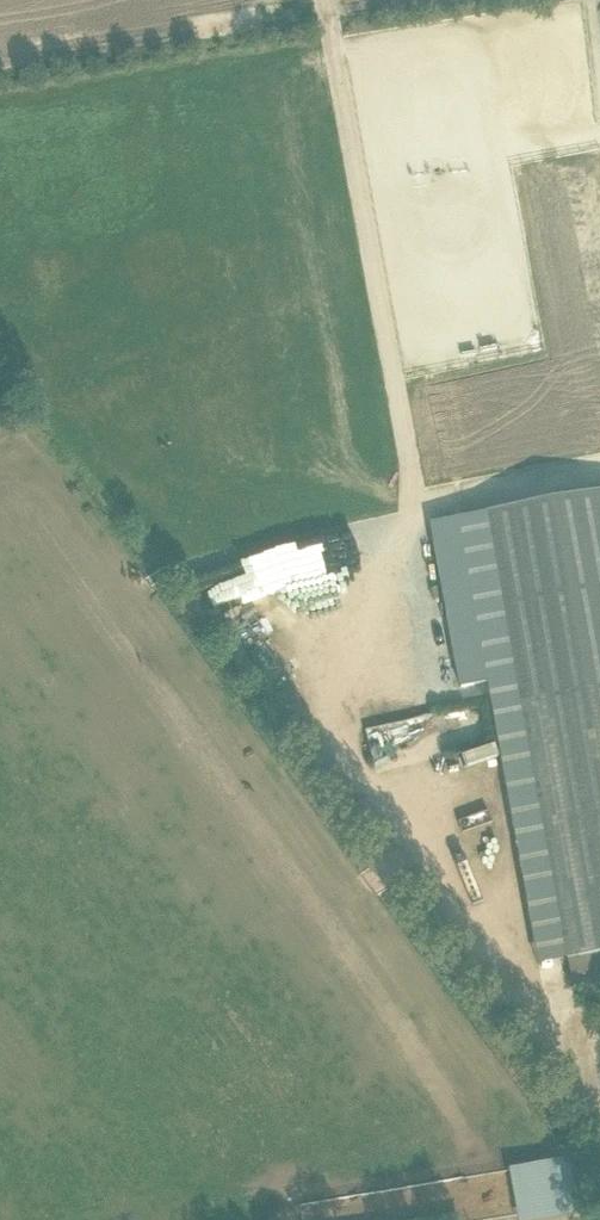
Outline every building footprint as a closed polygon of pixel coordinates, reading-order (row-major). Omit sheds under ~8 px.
[(520,499),(587,949),(599,947),(599,487),(520,499)] [(457,676),(462,700),(483,696),(477,671),(457,676)] [(467,754),(460,729),(423,739),(419,726),(394,733),(404,771),(467,754)] [(508,873),(544,869),(535,786),(519,788),(523,831),(503,833),(508,873)] [(428,1188),(430,1204),(483,1196),(481,1180),(428,1188)]
